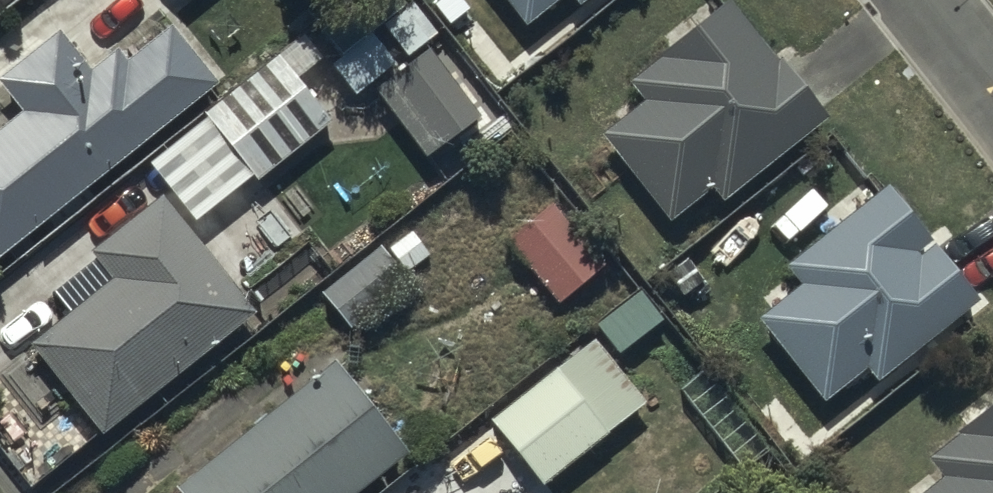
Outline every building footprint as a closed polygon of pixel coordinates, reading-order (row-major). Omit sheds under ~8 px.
[(184,8),(195,0),(177,0),(184,8)] [(522,37),(565,4),(575,16),(596,0),(494,0),(522,37)] [(642,110),(599,144),(670,232),(710,200),(720,214),(825,129),(728,8),(626,90),(642,110)] [(216,94),(171,37),(164,43),(155,31),(129,51),(139,63),(128,72),(117,59),(91,80),(60,40),(0,87),(0,95),(21,121),(0,137),(0,265),(216,94)] [(327,127),(296,90),(321,69),(304,48),(278,69),(274,64),(202,124),(255,187),(327,127)] [(481,122),(431,59),(376,102),(426,165),(481,122)] [(51,272),(72,300),(32,331),(102,422),(254,306),(163,187),(100,235),(51,272)] [(551,195),(504,234),(554,296),(601,257),(551,195)] [(799,297),(756,333),(821,411),(860,379),(873,394),(975,310),(884,199),(785,281),(799,297)] [(382,262),(376,256),(323,303),(350,333),(404,286),(400,282),(424,260),(407,240),(382,262)] [(592,325),(487,412),(543,480),(648,393),(592,325)] [(169,472),(185,492),(334,492),(403,440),(333,348),(169,472)] [(929,492),(992,492),(992,412),(924,469),(938,486),(929,492)]
